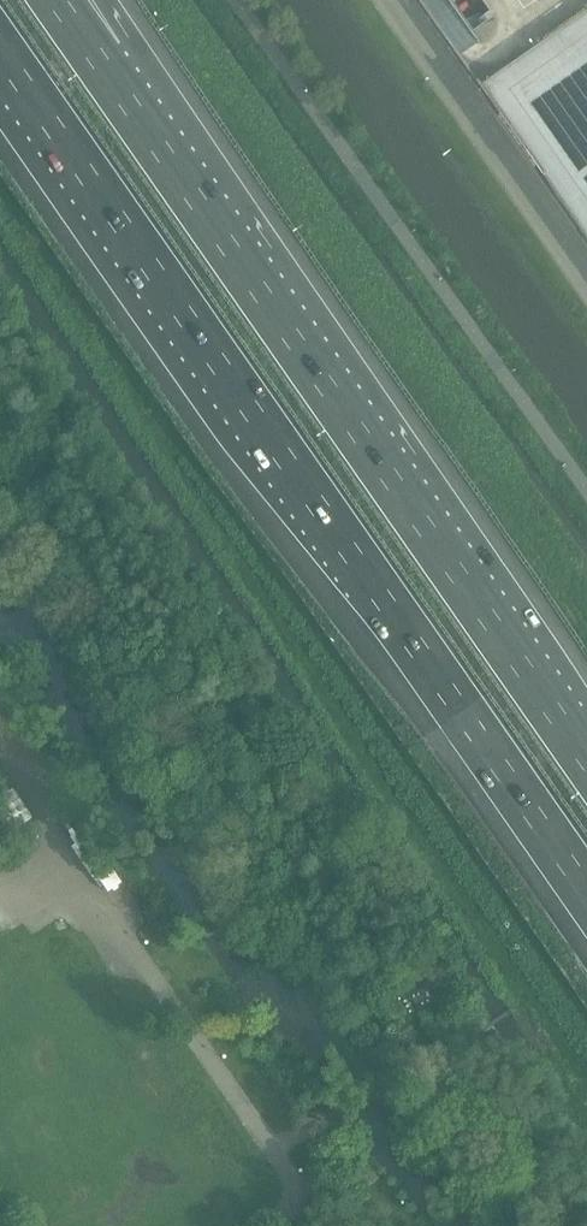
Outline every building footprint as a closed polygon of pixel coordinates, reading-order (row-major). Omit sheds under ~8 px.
[(586,8),(586,0),(417,0),(479,84),(586,8)] [(479,88),(586,243),(586,12),(479,88)]
